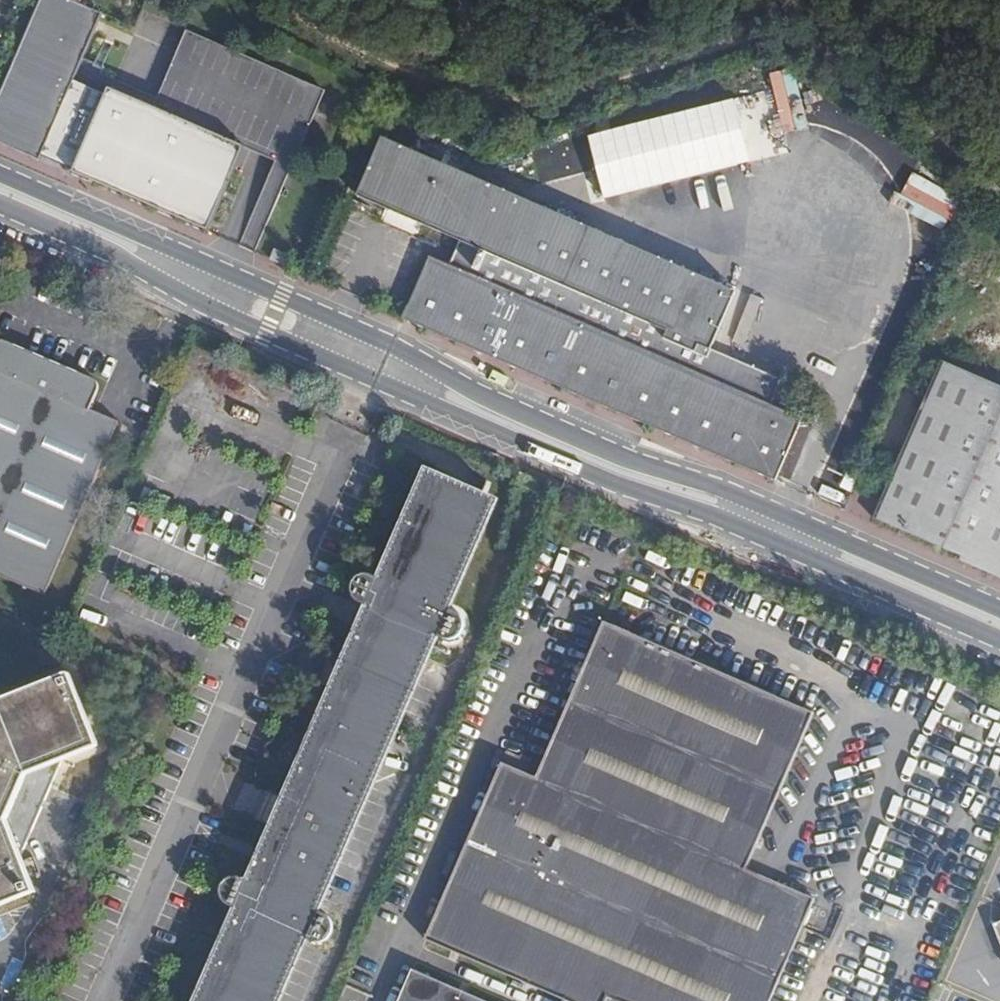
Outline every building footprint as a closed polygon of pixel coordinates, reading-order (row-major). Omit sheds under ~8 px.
[(0,91),(0,147),(40,164),(50,140),(79,152),(70,174),(186,224),(187,222),(191,224),(203,230),(241,144),(105,86),(96,108),(70,97),(107,10),(84,0),(39,0),(0,91)] [(733,99),(587,136),(603,198),(749,161),(733,99)] [(429,256),(403,319),(776,481),(804,418),(772,405),(784,379),(711,348),(735,292),(383,139),(358,196),(461,240),(451,264),(429,256)] [(50,140),(40,164),(70,174),(79,152),(50,140)] [(46,596),(120,420),(91,408),(99,388),(97,378),(7,341),(0,342),(0,576),(46,596)] [(942,362),(874,518),(999,571),(999,388),(942,362)] [(205,1000),(271,1000),(300,936),(312,941),(320,942),(326,938),(337,943),(342,931),(332,926),(332,922),(328,916),(312,908),(356,809),(431,633),(449,640),(457,639),(463,633),(465,625),(463,617),(454,611),(443,606),(486,505),(432,481),(387,583),(371,575),(363,573),(354,578),(351,585),(351,592),(353,598),(358,602),(369,606),(376,610),(256,883),(246,878),(236,876),(226,880),(222,885),(221,892),(223,899),(227,903),(244,911),(205,1000)] [(609,998),(616,1000),(771,1000),(815,898),(747,869),(814,713),(606,622),(537,778),(502,763),(425,940),(564,1000),(608,1000),(609,998)] [(21,855),(61,761),(98,747),(71,673),(0,700),(0,863),(21,855)] [(525,732),(516,754),(532,760),(540,738),(525,732)] [(21,855),(0,863),(0,906),(35,892),(21,855)] [(413,969),(399,1000),(486,1000),(413,969)]
